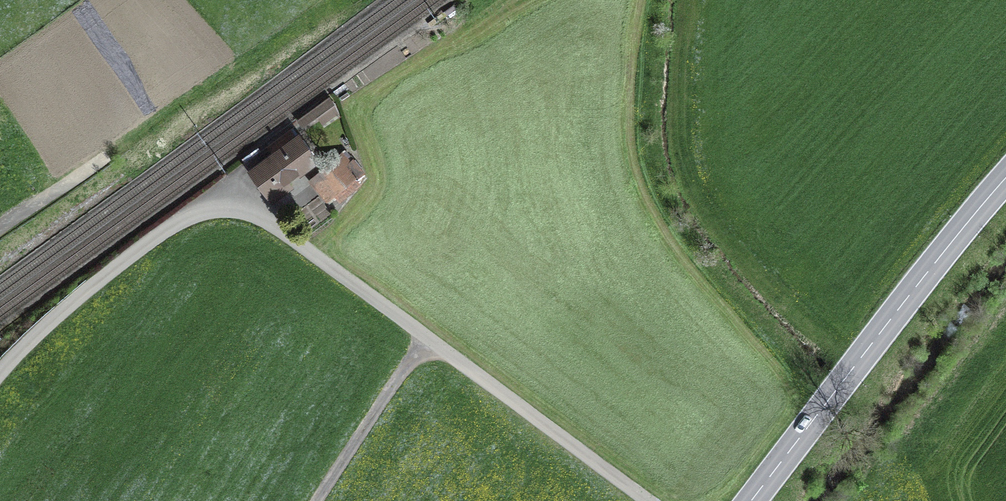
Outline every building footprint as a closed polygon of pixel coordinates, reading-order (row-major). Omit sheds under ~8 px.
[(291,130),(269,147),(277,158),(256,173),(272,194),(284,185),(280,180),(310,158),(291,130)] [(343,155),(312,182),(328,200),(337,192),(341,198),(359,183),(354,178),(363,171),(354,160),(350,163),(343,155)]
